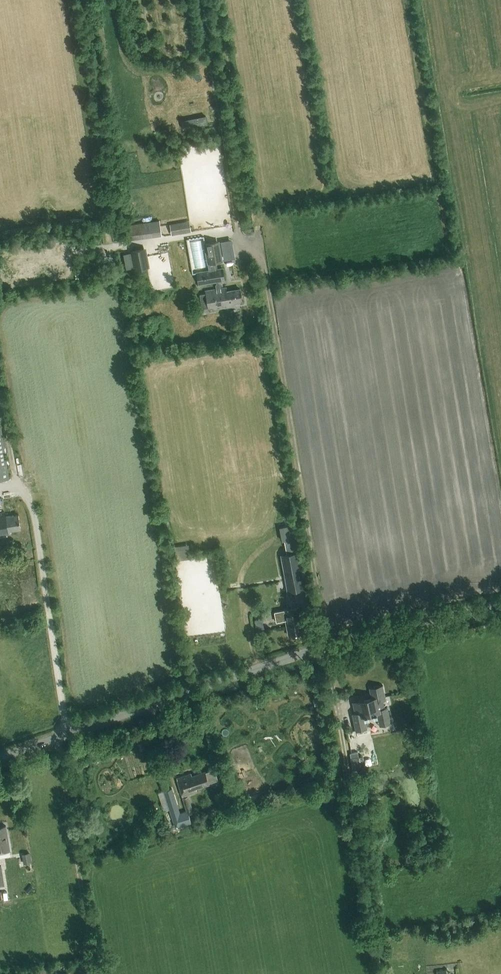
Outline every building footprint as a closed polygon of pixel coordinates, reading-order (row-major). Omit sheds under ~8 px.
[(207,114),(185,120),(187,128),(209,122),(207,114)] [(164,220),(133,223),(135,237),(165,235),(164,220)] [(174,221),(175,233),(194,232),(194,220),(174,221)] [(215,284),(216,289),(206,290),(206,293),(200,294),(201,303),(208,302),(209,310),(234,306),(234,303),(243,301),(241,288),(226,291),(226,287),(221,288),(220,285),(223,285),(222,281),(225,280),(223,267),(215,269),(214,262),(223,261),(219,240),(204,243),(209,270),(196,272),(198,285),(216,282),(216,284),(215,284)] [(131,250),(134,270),(149,268),(146,247),(131,250)] [(230,251),(232,266),(245,264),(242,248),(230,251)] [(147,306),(142,301),(136,307),(140,311),(147,306)] [(0,425),(0,480),(9,478),(1,425),(0,425)] [(7,516),(6,512),(0,513),(0,536),(7,534),(8,544),(16,543),(14,530),(21,529),(19,514),(7,516)] [(287,554),(280,555),(287,592),(305,589),(296,538),(284,540),(287,554)] [(179,558),(193,558),(193,544),(178,544),(179,558)] [(303,630),(299,607),(274,612),(276,622),(286,620),(289,635),(301,632),(301,630),(303,630)] [(258,619),(260,629),(267,627),(265,617),(258,619)] [(386,700),(382,685),(369,688),(371,697),(352,701),(355,713),(352,713),(356,731),(367,729),(365,718),(368,717),(367,715),(374,713),(374,716),(377,715),(378,721),(390,718),(387,707),(384,707),(383,700),(386,700)] [(358,756),(358,752),(350,753),(353,769),(364,767),(362,756),(358,756)] [(222,762),(225,771),(232,769),(229,760),(222,762)] [(196,788),(209,783),(205,771),(192,775),(191,773),(177,778),(184,796),(197,791),(196,788)] [(188,813),(192,812),(187,795),(182,797),(187,811),(179,813),(172,788),(164,790),(175,827),(191,822),(188,813)] [(6,826),(0,827),(0,851),(9,850),(6,826)]
